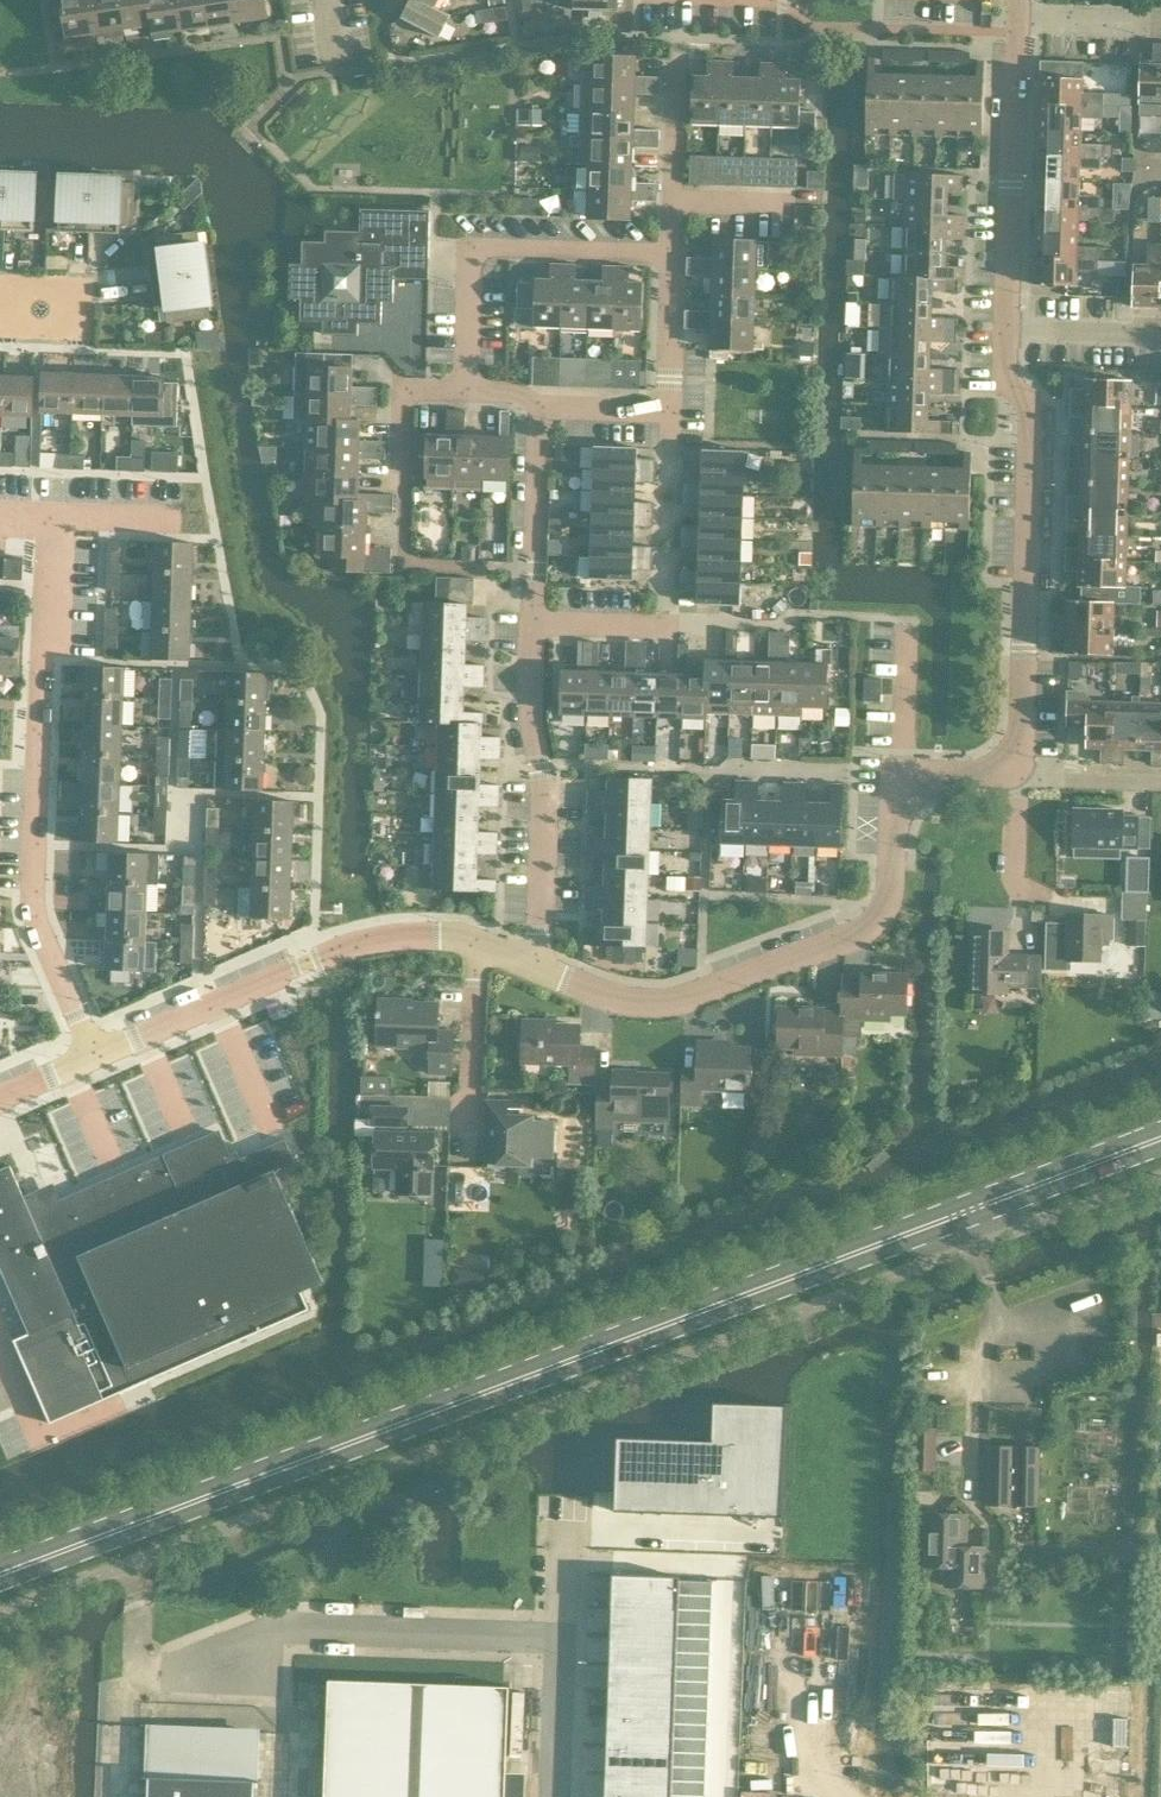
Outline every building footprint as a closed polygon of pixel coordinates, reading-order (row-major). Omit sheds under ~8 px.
[(50,1),(53,23),(64,21),(67,38),(68,38),(69,41),(72,44),(80,43),(83,39),(82,36),(97,33),(92,0),(50,0),(50,1)] [(97,33),(110,31),(111,35),(114,37),(122,36),(125,33),(124,29),(120,0),(92,0),(97,33)] [(124,29),(151,25),(153,25),(149,0),(120,0),(124,29)] [(151,25),(153,36),(183,31),(178,0),(149,0),(153,25),(151,25)] [(183,31),(212,27),(207,0),(178,0),(183,31)] [(212,27),(240,23),(236,0),(207,0),(212,27)] [(240,23),(267,19),(264,0),(236,0),(240,23)] [(436,6),(423,0),(398,0),(408,5),(403,16),(441,37),(452,15),(436,6)] [(618,0),(575,0),(574,9),(618,11),(618,0)] [(1140,104),(1140,115),(1160,116),(1160,45),(1155,45),(1155,62),(1142,61),(1140,104)] [(519,65),(529,65),(535,60),(535,51),(520,51),(519,50),(519,65)] [(884,51),(884,61),(897,62),(897,51),(884,51)] [(897,51),(897,62),(914,62),(914,52),(897,51)] [(914,52),(914,62),(924,63),(925,52),(914,52)] [(930,52),(930,63),(957,64),(958,53),(930,52)] [(958,53),(957,64),(970,64),(971,54),(958,53)] [(584,57),(583,84),(661,87),(662,77),(636,76),(636,59),(584,57)] [(866,135),(889,136),(892,82),(875,81),(876,60),(869,59),(866,135)] [(693,124),(720,125),(723,62),(707,61),(707,76),(704,76),(695,76),(693,124)] [(723,62),(720,125),(747,126),(749,78),(734,77),(734,62),(723,62)] [(961,84),(960,138),(983,139),(985,62),(979,62),(978,85),(961,84)] [(1041,104),(1121,107),(1130,107),(1131,95),(1083,93),(1084,63),(1043,62),(1041,104)] [(749,78),(747,126),(772,127),(775,64),(761,63),(760,78),(749,78)] [(775,64),(772,127),(799,128),(798,137),(806,145),(817,145),(818,113),(801,112),(802,80),(787,79),(788,64),(775,64)] [(892,82),(889,136),(912,136),(914,83),(892,82)] [(914,83),(912,136),(936,137),(938,84),(914,83)] [(583,84),(582,110),(634,112),(635,95),(661,96),(661,87),(583,84)] [(938,84),(936,137),(960,138),(961,84),(938,84)] [(1041,104),(1040,129),(1081,130),(1082,119),(1103,119),(1104,117),(1120,118),(1121,107),(1041,104)] [(518,109),(517,125),(539,126),(540,109),(518,109)] [(582,110),(581,137),(659,140),(660,131),(634,130),(634,112),(582,110)] [(1040,129),(1039,155),(1113,158),(1114,146),(1081,145),(1081,130),(1040,129)] [(580,164),(589,164),(632,165),(633,148),(659,149),(659,140),(581,137),(580,164)] [(1039,155),(1039,181),(1079,182),(1080,170),(1101,170),(1101,169),(1102,158),(1112,158),(1113,158),(1039,155)] [(703,157),(702,184),(717,185),(719,157),(703,157)] [(730,158),(728,185),(744,186),(745,158),(730,158)] [(756,159),(755,186),(770,187),(771,159),(756,159)] [(783,160),(782,187),(798,188),(799,160),(783,160)] [(589,164),(588,191),(657,193),(657,184),(632,183),(632,165),(589,164)] [(6,173),(4,230),(34,231),(34,221),(47,221),(48,180),(36,179),(36,174),(6,173)] [(48,180),(47,221),(60,222),(59,232),(89,233),(91,176),(61,175),(61,180),(48,180)] [(895,175),(894,200),(907,201),(907,202),(948,203),(949,190),(966,190),(966,177),(907,175),(895,175)] [(91,176),(89,233),(119,234),(120,224),(133,224),(135,183),(121,182),(121,177),(91,176)] [(1039,181),(1038,207),(1101,209),(1101,197),(1079,196),(1079,182),(1039,181)] [(588,191),(587,218),(630,219),(631,202),(657,203),(657,193),(588,191)] [(907,202),(906,227),(965,229),(965,217),(948,216),(948,203),(907,202)] [(1038,207),(1037,233),(1078,234),(1078,221),(1100,222),(1101,209),(1038,207)] [(290,262),(289,298),(301,299),(300,322),(323,322),(322,334),(358,335),(359,324),(382,325),(383,302),(394,302),(395,278),(405,279),(429,280),(431,211),(361,208),(360,230),(326,229),(325,241),(303,240),(302,263),(290,262)] [(1101,209),(1100,222),(1113,222),(1113,209),(1101,209)] [(906,227),(905,252),(947,254),(947,240),(964,240),(965,229),(906,227)] [(803,229),(802,245),(821,246),(822,230),(803,229)] [(149,251),(153,281),(209,274),(205,244),(200,245),(198,231),(157,236),(159,250),(149,251)] [(1037,233),(1036,258),(1098,260),(1099,248),(1077,247),(1078,234),(1037,233)] [(856,239),(856,250),(867,251),(868,240),(856,239)] [(688,258),(687,266),(757,268),(767,269),(768,243),(714,241),(713,259),(688,258)] [(1133,307),(1158,308),(1160,245),(1149,245),(1148,266),(1135,266),(1133,307)] [(867,262),(867,251),(856,250),(856,261),(867,262)] [(905,252),(904,277),(951,278),(951,280),(963,281),(963,268),(946,267),(947,254),(905,252)] [(1098,260),(1036,258),(1035,284),(1043,284),(1067,285),(1076,285),(1076,273),(1098,273),(1098,262),(1098,260)] [(1098,262),(1098,273),(1101,276),(1126,277),(1127,263),(1098,262)] [(518,282),(517,309),(534,309),(534,326),(535,326),(562,327),(564,265),(559,264),(555,264),(551,264),(550,280),(545,280),(535,280),(535,283),(518,282)] [(564,265),(562,327),(588,328),(589,281),(576,281),(577,266),(577,265),(564,265)] [(589,281),(588,328),(614,329),(617,267),(603,266),(603,282),(589,281)] [(687,266),(687,275),(713,276),(712,295),(756,297),(757,268),(687,266)] [(617,267),(614,329),(641,330),(643,283),(629,283),(629,267),(617,267)] [(213,303),(209,274),(153,281),(157,311),(166,310),(168,323),(209,318),(207,304),(213,303)] [(892,276),(891,302),(891,304),(933,305),(933,292),(963,293),(963,281),(951,280),(951,278),(904,277),(892,276)] [(686,311),(685,321),(755,323),(756,297),(712,295),(711,312),(686,311)] [(881,302),(880,329),(961,332),(962,320),(932,319),(933,305),(891,304),(891,302),(881,302)] [(685,321),(685,329),(711,330),(710,348),(754,350),(755,323),(685,321)] [(879,354),(889,355),(931,356),(932,343),(961,344),(961,332),(880,329),(879,354)] [(296,353),(295,394),(377,397),(377,388),(351,387),(352,355),(296,353)] [(889,355),(888,381),(959,383),(960,371),(931,370),(931,356),(889,355)] [(545,358),(544,386),(559,387),(560,359),(545,358)] [(572,359),(571,387),(585,388),(586,360),(572,359)] [(597,361),(596,388),(612,388),(613,361),(597,361)] [(625,362),(624,389),(639,389),(640,362),(625,362)] [(43,372),(42,412),(73,413),(75,373),(43,372)] [(75,373),(73,413),(103,414),(105,374),(75,373)] [(105,374),(103,414),(132,415),(134,375),(105,374)] [(134,375),(132,415),(164,416),(165,376),(134,375)] [(2,376),(1,415),(33,416),(34,377),(2,376)] [(1071,389),(1071,407),(1131,408),(1132,381),(1089,380),(1089,394),(1084,394),(1084,389),(1071,389)] [(888,381),(887,407),(930,409),(930,395),(959,396),(959,383),(888,381)] [(304,422),(306,423),(317,423),(317,422),(342,423),(351,423),(351,422),(352,406),(377,407),(377,397),(295,394),(294,422),(304,422)] [(887,431),(915,432),(958,434),(958,423),(929,422),(930,409),(887,407),(887,431)] [(1088,418),(1088,432),(1130,433),(1131,408),(1071,407),(1070,417),(1088,418)] [(415,467),(428,467),(427,487),(454,487),(457,410),(447,410),(446,435),(429,435),(429,436),(416,436),(415,467)] [(457,410),(454,487),(481,488),(481,479),(482,437),(465,436),(466,411),(457,410)] [(482,437),(481,479),(508,480),(510,412),(501,411),(500,437),(482,437)] [(306,423),(306,449),(385,451),(386,442),(360,441),(361,422),(351,422),(351,423),(342,423),(317,422),(317,423),(306,423)] [(1152,433),(1160,433),(1160,422),(1152,422),(1152,433)] [(1069,445),(1069,457),(1129,459),(1130,433),(1088,432),(1087,446),(1069,445)] [(16,435),(15,467),(30,467),(32,436),(16,435)] [(132,440),(131,457),(131,471),(144,471),(145,441),(132,440)] [(871,452),(879,452),(880,441),(872,441),(871,452)] [(880,441),(879,452),(904,452),(911,453),(911,442),(904,442),(880,441)] [(917,453),(928,453),(929,443),(918,442),(917,453)] [(929,443),(928,453),(951,454),(957,454),(958,444),(952,444),(929,443)] [(595,447),(594,468),(655,470),(656,459),(637,458),(637,448),(595,447)] [(305,475),(306,475),(306,476),(359,478),(359,460),(385,460),(385,451),(306,449),(305,475)] [(703,462),(702,473),(745,474),(746,452),(685,449),(684,462),(703,462)] [(853,525),(877,525),(879,472),(862,471),(863,450),(855,449),(853,525)] [(13,466),(13,453),(0,452),(0,466),(13,466)] [(57,454),(57,468),(71,469),(72,455),(57,454)] [(951,474),(948,528),(969,529),(972,454),(965,454),(964,475),(951,474)] [(72,455),(71,469),(84,469),(85,455),(72,455)] [(117,456),(117,470),(131,471),(131,457),(117,456)] [(161,468),(176,469),(176,458),(161,457),(161,468)] [(1086,469),(1086,483),(1128,484),(1129,459),(1069,457),(1069,469),(1086,469)] [(800,464),(787,463),(787,473),(800,473),(800,464)] [(594,468),(594,489),(636,491),(636,482),(655,482),(655,470),(594,468)] [(879,472),(877,525),(901,526),(904,473),(879,472)] [(684,482),(683,493),(745,496),(745,474),(702,473),(702,483),(684,482)] [(904,473),(901,526),(926,527),(928,473),(904,473)] [(928,473),(926,527),(948,528),(951,474),(928,473)] [(306,476),(305,502),(325,503),(342,503),(393,505),(393,496),(358,495),(359,478),(306,476)] [(1068,497),(1068,508),(1128,510),(1128,484),(1086,483),(1085,497),(1068,497)] [(594,489),(593,511),(653,515),(654,503),(635,502),(636,491),(594,489)] [(683,493),(683,506),(701,506),(701,516),(744,517),(745,496),(683,493)] [(315,529),(324,529),(324,528),(342,529),(366,530),(367,513),(393,514),(393,505),(342,503),(325,503),(305,502),(305,503),(315,503),(315,529)] [(1085,520),(1084,535),(1127,536),(1128,510),(1068,508),(1067,519),(1085,520)] [(593,511),(592,535),(634,536),(634,525),(653,526),(653,515),(593,511)] [(682,527),(681,538),(743,541),(744,517),(701,516),(700,527),(682,527)] [(323,556),(332,556),(331,571),(391,573),(392,549),(366,548),(366,530),(342,529),(324,528),(324,529),(323,556)] [(592,535),(591,556),(652,559),(652,547),(633,546),(634,536),(592,535)] [(1084,549),(1066,548),(1066,559),(1126,560),(1127,536),(1084,535),(1084,549)] [(699,550),(699,560),(742,561),(743,541),(681,538),(681,549),(699,550)] [(109,539),(108,550),(120,550),(120,540),(109,539)] [(155,541),(154,571),(193,572),(194,542),(155,541)] [(108,550),(107,569),(108,569),(119,570),(120,550),(108,550)] [(652,570),(652,559),(591,556),(590,579),(632,581),(633,570),(652,570)] [(5,557),(4,578),(18,579),(22,579),(23,558),(5,557)] [(1083,572),(1082,601),(1139,604),(1140,588),(1125,587),(1126,560),(1066,559),(1066,571),(1083,572)] [(680,569),(680,581),(679,582),(741,584),(742,561),(699,560),(699,570),(680,569)] [(107,569),(107,589),(118,590),(119,570),(108,569),(107,569)] [(154,571),(153,600),(192,601),(193,572),(154,571)] [(424,629),(485,631),(485,619),(468,618),(468,607),(474,607),(475,579),(437,577),(436,604),(424,603),(424,629)] [(697,604),(698,604),(740,606),(741,584),(679,582),(679,594),(698,594),(697,604)] [(11,588),(0,588),(0,600),(10,600),(11,588)] [(153,600),(152,629),(191,630),(192,601),(153,600)] [(1053,614),(1053,626),(1053,627),(1113,628),(1114,604),(1139,605),(1139,604),(1082,601),(1071,601),(1070,615),(1053,614)] [(106,607),(105,627),(117,628),(118,608),(106,607)] [(105,647),(116,647),(117,628),(105,627),(105,647)] [(1069,638),(1069,653),(1112,654),(1113,628),(1053,627),(1052,637),(1069,638)] [(152,629),(151,659),(190,660),(191,630),(152,629)] [(424,629),(423,652),(467,653),(467,641),(485,642),(485,631),(424,629)] [(727,631),(727,646),(737,646),(738,632),(727,631)] [(774,633),(774,648),(785,648),(785,633),(774,633)] [(19,673),(20,638),(0,637),(0,673),(19,673)] [(585,642),(584,655),(594,656),(595,642),(585,642)] [(632,643),(631,658),(642,658),(642,644),(632,643)] [(679,645),(679,660),(689,660),(690,645),(679,645)] [(731,662),(730,714),(753,715),(756,662),(737,661),(737,646),(727,646),(726,661),(731,662)] [(779,663),(777,716),(800,717),(803,664),(784,663),(785,648),(774,648),(773,663),(779,663)] [(803,664),(800,717),(801,717),(802,708),(826,709),(827,665),(832,665),(832,651),(821,650),(821,665),(803,664)] [(423,652),(422,676),(484,679),(484,666),(466,665),(467,653),(423,652)] [(588,672),(587,715),(610,715),(612,673),(593,672),(594,656),(584,655),(583,672),(588,672)] [(636,674),(634,716),(658,717),(659,675),(641,674),(642,658),(631,658),(631,674),(636,674)] [(683,676),(682,718),(706,719),(706,713),(707,704),(706,704),(707,677),(706,677),(688,676),(689,660),(679,660),(678,675),(683,676)] [(707,704),(706,713),(730,714),(731,662),(726,661),(707,660),(706,677),(707,677),(706,704),(707,704)] [(756,662),(753,715),(777,716),(779,663),(773,663),(756,662)] [(87,665),(86,695),(124,696),(125,667),(87,665)] [(229,671),(228,700),(267,701),(268,672),(229,671)] [(564,671),(562,714),(587,715),(588,672),(583,672),(564,671)] [(612,673),(610,715),(634,716),(636,674),(631,674),(612,673)] [(659,675),(658,717),(682,718),(683,676),(678,675),(659,675)] [(422,676),(422,698),(465,700),(465,688),(483,688),(484,679),(422,676)] [(160,679),(159,698),(172,699),(173,679),(160,679)] [(181,679),(181,699),(193,700),(194,680),(181,679)] [(864,701),(869,701),(881,702),(882,679),(864,679),(864,701)] [(1101,744),(1101,762),(1112,762),(1114,702),(1089,701),(1089,698),(1083,692),(1067,691),(1067,726),(1087,726),(1087,744),(1101,744)] [(1114,702),(1112,762),(1124,763),(1124,745),(1138,745),(1139,703),(1140,695),(1132,694),(1132,702),(1114,702)] [(86,695),(85,723),(123,725),(124,696),(86,695)] [(171,719),(172,699),(159,698),(159,718),(171,719)] [(421,723),(440,724),(464,724),(465,713),(465,700),(422,698),(421,723)] [(180,719),(181,719),(192,719),(193,700),(181,699),(180,719)] [(228,700),(227,729),(266,730),(267,701),(228,700)] [(1138,745),(1152,746),(1151,764),(1160,764),(1160,703),(1139,703),(1138,745)] [(834,729),(848,730),(848,711),(835,711),(834,729)] [(440,724),(439,748),(501,749),(502,738),(482,737),(483,714),(465,713),(464,724),(440,724)] [(85,723),(84,753),(122,754),(123,725),(85,723)] [(227,729),(226,758),(265,759),(266,730),(227,729)] [(158,737),(157,756),(169,757),(170,737),(158,737)] [(179,737),(178,757),(191,758),(191,738),(179,737)] [(597,744),(597,760),(608,760),(609,745),(597,744)] [(790,746),(790,759),(800,759),(800,746),(790,746)] [(439,748),(438,773),(481,773),(481,759),(501,760),(501,749),(439,748)] [(84,753),(83,782),(121,783),(122,754),(84,753)] [(169,777),(169,757),(157,756),(156,776),(169,777)] [(178,757),(178,777),(190,778),(191,758),(178,757)] [(226,758),(225,788),(264,789),(265,759),(226,758)] [(438,773),(437,796),(500,796),(500,785),(480,784),(481,773),(438,773)] [(589,791),(589,802),(651,803),(652,780),(608,778),(608,791),(589,791)] [(83,782),(82,811),(120,812),(121,783),(83,782)] [(720,843),(745,844),(748,783),(736,783),(736,801),(722,800),(720,843)] [(748,783),(745,844),(770,845),(771,802),(758,802),(759,784),(748,783)] [(771,802),(770,845),(793,846),(794,784),(784,784),(783,802),(771,802)] [(794,784),(793,846),(817,847),(820,803),(806,803),(807,785),(794,784)] [(820,803),(817,847),(841,848),(843,786),(832,786),(831,804),(820,803)] [(156,795),(155,814),(167,815),(168,795),(156,795)] [(437,796),(437,817),(479,820),(480,807),(499,808),(500,796),(437,796)] [(256,799),(255,829),(293,830),(294,800),(256,799)] [(607,814),(606,826),(650,827),(651,803),(589,802),(588,813),(607,814)] [(207,808),(206,827),(209,827),(219,828),(220,809),(210,808),(208,808),(207,808)] [(1075,810),(1073,845),(1074,845),(1074,858),(1120,859),(1121,846),(1136,847),(1137,817),(1122,817),(1122,811),(1075,810)] [(82,811),(81,840),(81,841),(119,842),(120,812),(82,811)] [(166,835),(167,815),(155,814),(154,834),(166,835)] [(703,817),(688,816),(687,828),(703,829),(703,817)] [(437,817),(436,844),(498,844),(498,832),(479,832),(479,820),(437,817)] [(587,839),(587,849),(649,851),(650,827),(606,826),(606,839),(587,839)] [(206,827),(206,848),(207,848),(208,848),(218,848),(218,847),(219,828),(209,827),(206,827)] [(255,829),(254,858),(292,859),(293,830),(255,829)] [(436,844),(435,865),(478,867),(478,854),(498,855),(498,844),(436,844)] [(605,861),(605,874),(648,875),(649,851),(587,849),(587,860),(605,861)] [(111,851),(110,881),(148,883),(159,883),(160,853),(150,853),(111,851)] [(254,858),(253,887),(292,888),(292,859),(254,858)] [(184,865),(183,885),(196,885),(197,865),(184,865)] [(435,865),(434,889),(496,891),(497,881),(477,880),(478,867),(435,865)] [(205,866),(205,886),(207,886),(217,886),(217,885),(218,866),(208,866),(206,866),(205,866)] [(585,897),(647,899),(648,875),(605,874),(604,886),(586,885),(585,897)] [(110,881),(108,910),(147,912),(148,883),(110,881)] [(195,905),(196,885),(183,885),(182,905),(195,905)] [(205,886),(204,906),(205,906),(206,906),(216,906),(216,905),(217,886),(207,886),(205,886)] [(238,887),(237,916),(252,917),(291,918),(292,888),(253,887),(238,887)] [(1122,920),(1128,920),(1128,945),(1145,946),(1147,893),(1123,892),(1122,920)] [(604,909),(603,921),(646,923),(647,899),(585,897),(585,908),(604,909)] [(108,910),(107,939),(146,940),(147,912),(108,910)] [(1046,922),(1045,970),(1067,970),(1068,959),(1099,960),(1100,937),(1111,938),(1112,914),(1068,912),(1067,923),(1046,922)] [(584,945),(599,945),(646,947),(646,923),(603,921),(603,934),(584,933),(584,945)] [(182,923),(181,943),(183,944),(194,944),(194,926),(194,924),(182,923)] [(1041,986),(1042,957),(1007,956),(1007,934),(972,933),(970,991),(1005,992),(1006,985),(1041,986)] [(145,971),(146,940),(107,939),(106,969),(145,971)] [(181,943),(181,964),(183,964),(193,964),(194,945),(194,944),(183,944),(181,943)] [(842,1038),(843,1069),(860,1069),(862,1020),(889,1021),(889,1015),(906,1015),(907,975),(863,973),(862,990),(843,990),(842,1015),(842,1038)] [(451,1074),(452,1033),(437,1032),(438,1006),(401,1004),(401,1002),(379,1001),(377,1046),(431,1048),(430,1073),(451,1074)] [(1150,1018),(1160,1018),(1160,1007),(1160,1004),(1149,1005),(1150,1018)] [(840,1054),(842,1014),(824,1014),(824,1008),(779,1007),(778,1048),(794,1049),(794,1053),(840,1054)] [(593,1084),(594,1048),(578,1048),(579,1027),(544,1026),(544,1022),(523,1022),(522,1062),(571,1064),(570,1083),(593,1084)] [(683,1070),(681,1105),(700,1106),(701,1090),(748,1091),(750,1049),(718,1048),(718,1044),(700,1044),(699,1071),(683,1070)] [(668,1075),(615,1073),(614,1093),(599,1093),(597,1129),(613,1129),(614,1121),(667,1122),(668,1075)] [(488,1136),(487,1164),(487,1169),(490,1169),(490,1164),(531,1166),(532,1158),(551,1159),(552,1122),(519,1121),(520,1104),(487,1103),(486,1136),(488,1136)] [(433,1165),(434,1132),(404,1131),(404,1123),(406,1123),(406,1107),(371,1106),(371,1122),(374,1122),(373,1164),(397,1165),(396,1193),(429,1194),(430,1165),(433,1165)] [(4,1274),(30,1333),(15,1340),(14,1340),(51,1423),(101,1401),(128,1389),(178,1367),(223,1347),(311,1307),(302,1289),(309,1286),(324,1279),(316,1261),(284,1188),(303,1179),(302,1176),(286,1138),(241,1158),(237,1150),(227,1155),(217,1133),(62,1201),(54,1183),(24,1196),(19,1183),(11,1165),(0,1170),(0,1266),(4,1274)] [(721,1447),(627,1444),(627,1515),(788,1518),(792,1412),(719,1408),(721,1447)] [(936,1471),(937,1428),(914,1428),(913,1470),(936,1471)] [(987,1504),(1039,1505),(1040,1446),(988,1445),(987,1504)] [(927,1513),(926,1566),(947,1566),(947,1585),(983,1586),(984,1546),(966,1546),(967,1514),(927,1513)] [(612,1574),(611,1603),(677,1605),(678,1591),(678,1576),(612,1574)] [(678,1576),(678,1591),(711,1592),(712,1578),(678,1576)] [(678,1591),(677,1605),(711,1606),(711,1592),(678,1591)] [(611,1603),(610,1632),(676,1634),(677,1620),(677,1605),(611,1603)] [(677,1605),(677,1620),(710,1621),(711,1606),(677,1605)] [(677,1620),(676,1634),(710,1635),(710,1621),(677,1620)] [(610,1632),(609,1661),(676,1663),(676,1648),(676,1634),(610,1632)] [(676,1634),(676,1648),(709,1650),(710,1635),(676,1634)] [(676,1648),(676,1663),(709,1664),(709,1650),(676,1648)] [(609,1661),(608,1690),(675,1692),(675,1677),(676,1663),(609,1661)] [(676,1663),(675,1677),(708,1678),(709,1664),(676,1663)] [(675,1677),(675,1692),(708,1693),(708,1678),(675,1677)] [(325,1796),(505,1796),(509,1686),(329,1679),(325,1796)] [(1084,1688),(1083,1745),(1125,1745),(1126,1689),(1084,1688)] [(608,1690),(606,1747),(673,1749),(673,1735),(674,1720),(674,1706),(675,1692),(608,1690)] [(589,1692),(589,1704),(605,1705),(605,1693),(589,1692)] [(675,1692),(674,1706),(707,1707),(708,1693),(675,1692)] [(674,1706),(674,1720),(707,1722),(707,1707),(674,1706)] [(674,1720),(673,1735),(706,1736),(707,1722),(674,1720)] [(150,1776),(144,1776),(144,1778),(149,1778),(149,1796),(255,1796),(256,1782),(261,1782),(261,1780),(256,1780),(257,1733),(152,1729),(150,1776)] [(673,1735),(673,1749),(706,1750),(706,1736),(673,1735)] [(606,1747),(605,1776),(672,1778),(672,1764),(673,1749),(606,1747)] [(673,1749),(672,1764),(706,1765),(706,1750),(673,1749)] [(672,1764),(672,1778),(705,1779),(706,1765),(672,1764)] [(605,1796),(671,1796),(671,1792),(672,1778),(605,1776),(605,1796)] [(672,1778),(671,1792),(705,1794),(705,1779),(672,1778)]
